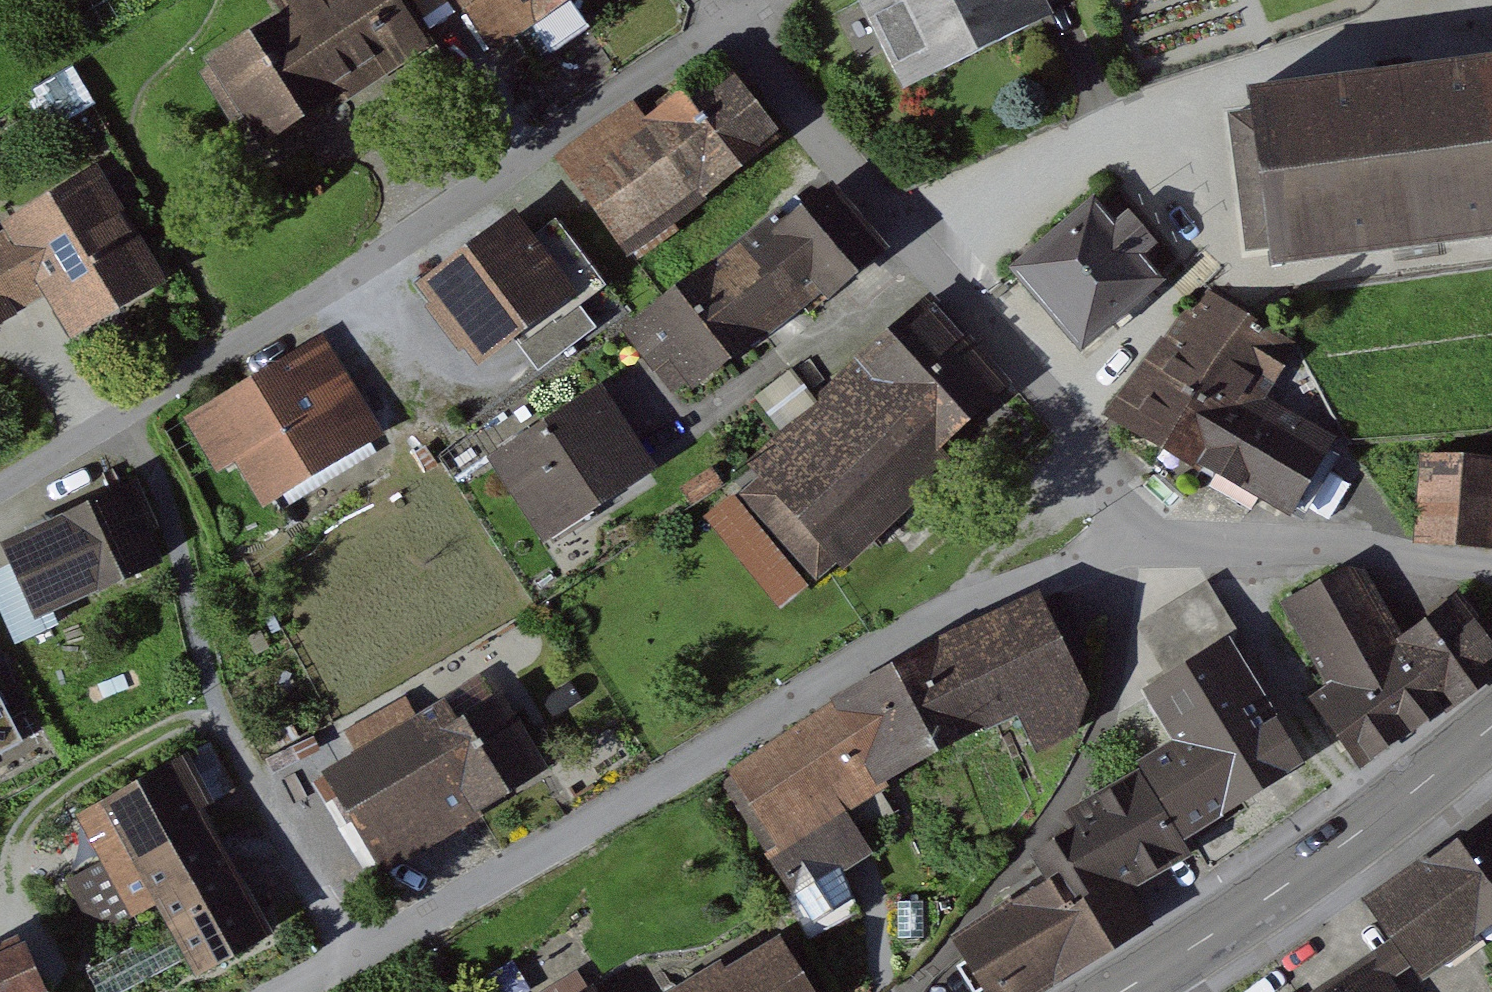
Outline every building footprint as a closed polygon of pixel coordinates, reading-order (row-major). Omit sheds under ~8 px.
[(244,144),(410,48),(382,0),(271,0),(278,12),(195,60),(244,144)] [(558,0),(436,0),(467,53),(558,0)] [(849,5),(892,94),(1044,21),(1034,0),(860,0),(849,5)] [(1250,88),(1250,105),(1227,109),(1245,252),(1269,249),(1269,262),(1491,234),(1491,61),(1250,88)] [(560,189),(613,258),(762,143),(709,74),(560,189)] [(0,232),(0,243),(57,341),(147,290),(85,183),(0,232)] [(805,196),(620,342),(674,411),(860,266),(805,196)] [(995,271),(1063,352),(1147,283),(1079,201),(995,271)] [(462,365),(555,294),(499,222),(406,293),(462,365)] [(34,302),(0,243),(0,322),(34,302)] [(1160,332),(1111,412),(1198,466),(1202,459),(1290,513),(1337,438),(1271,398),(1301,346),(1200,287),(1167,336),(1160,332)] [(913,319),(739,495),(819,574),(993,398),(913,319)] [(194,419),(242,503),(368,431),(320,347),(194,419)] [(792,421),(820,399),(802,376),(774,398),(792,421)] [(594,394),(477,469),(526,545),(643,470),(594,394)] [(1491,546),(1491,462),(1422,456),(1414,539),(1491,546)] [(0,549),(0,594),(17,627),(137,566),(102,497),(0,549)] [(1406,633),(1366,571),(1342,567),(1281,600),(1330,682),(1309,698),(1358,765),(1491,661),(1491,649),(1454,596),(1406,633)] [(1166,670),(1227,634),(1236,628),(1208,582),(1138,624),(1166,670)] [(1030,592),(865,681),(905,755),(987,710),(1010,753),(1093,708),(1030,592)] [(1141,768),(1183,841),(1305,763),(1228,635),(1227,634),(1166,670),(1143,684),(1174,741),(1137,762),(1141,768)] [(865,681),(713,779),(787,892),(853,849),(825,806),(905,755),(865,681)] [(427,713),(308,783),(364,879),(484,809),(427,713)] [(10,739),(0,720),(0,744),(10,739)] [(1183,841),(1141,768),(1071,810),(1080,826),(1037,852),(1057,886),(1088,906),(1189,850),(1183,841)] [(170,972),(246,934),(165,777),(51,835),(101,933),(140,913),(170,972)] [(1403,989),(1491,937),(1491,834),(1358,913),(1403,989)] [(987,991),(1018,991),(1107,934),(1088,906),(1057,886),(959,946),(987,991)] [(768,937),(671,991),(800,991),(768,937)] [(5,959),(0,961),(0,991),(19,991),(5,959)] [(1367,977),(1340,991),(1376,991),(1367,977)]
